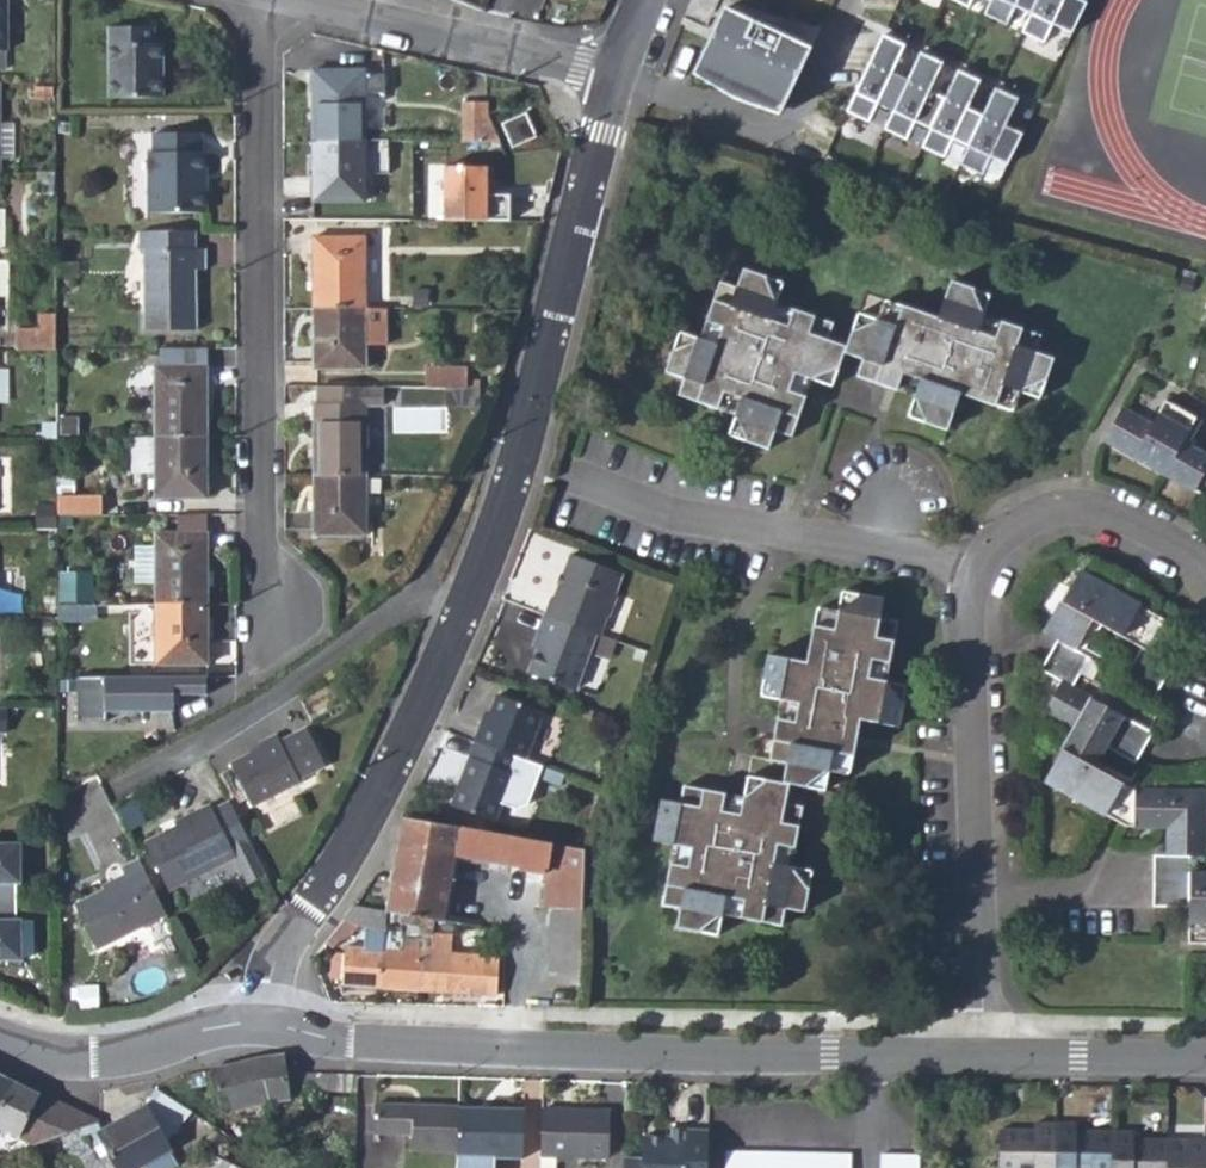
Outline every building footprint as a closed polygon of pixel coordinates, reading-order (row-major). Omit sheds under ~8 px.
[(987,12),(1009,22),(1017,4),(1033,12),(1038,0),(992,0),(987,12)] [(1033,12),(1024,30),(1046,41),(1055,22),(1074,32),(1089,1),(1087,0),(1038,0),(1033,12)] [(725,6),(696,67),(784,108),(812,48),(725,6)] [(108,98),(160,98),(160,44),(152,43),(153,28),(108,29),(108,98)] [(884,33),(848,110),(870,120),(879,102),(894,109),(909,79),(893,71),(906,44),(884,33)] [(944,62),(922,51),(909,79),(894,109),(886,128),(908,138),(917,120),(932,127),(947,97),(931,89),(944,62)] [(982,79),(960,69),(947,97),(932,127),(924,146),(946,156),(954,137),(970,145),(984,114),(969,107),(982,79)] [(313,71),(313,141),(363,141),(363,94),(382,94),(383,75),(363,75),(362,71),(313,71)] [(47,95),(46,83),(37,83),(36,95),(47,95)] [(1019,97),(997,87),(984,114),(970,145),(962,163),(983,173),(992,155),(1009,163),(1024,133),(1006,125),(1019,97)] [(460,142),(498,142),(485,111),(485,101),(460,101),(460,142)] [(512,147),(535,136),(525,114),(502,125),(512,147)] [(13,161),(13,126),(0,126),(0,160),(13,161)] [(148,214),(204,213),(205,152),(200,151),(200,134),(152,133),(151,153),(148,153),(148,214)] [(363,201),(363,164),(363,141),(313,141),(313,202),(363,201)] [(363,141),(363,164),(385,164),(386,141),(363,141)] [(444,221),(509,222),(509,196),(493,196),(486,196),(486,182),(486,168),(445,167),(444,221)] [(36,175),(37,188),(53,188),(53,175),(36,175)] [(194,249),(193,231),(134,232),(134,249),(143,249),(143,330),(195,329),(195,269),(204,269),(204,249),(194,249)] [(314,237),(314,308),(363,309),(363,237),(314,237)] [(724,393),(742,399),(729,435),(770,449),(776,431),(792,437),(805,397),(790,391),(795,375),(813,381),(815,378),(839,371),(846,346),(827,340),(833,324),(794,309),(788,325),(771,320),(777,302),(775,301),(766,280),(767,277),(744,270),(736,288),(720,283),(706,323),(722,328),(716,345),(679,333),(665,372),(683,378),(678,396),(718,410),(724,393)] [(925,424),(946,431),(959,394),(994,406),(1001,386),(1040,398),(1053,358),(1035,352),(1041,336),(1001,322),(995,338),(978,332),(984,312),(982,311),(973,293),(975,289),(952,281),(938,318),(903,307),(898,324),(879,319),(854,326),(848,350),(864,355),(860,372),(898,387),(904,374),(920,379),(912,398),(916,400),(925,424)] [(381,346),(381,309),(363,309),(314,308),(314,368),(363,367),(363,346),(381,346)] [(18,329),(18,351),(54,350),(54,313),(39,313),(39,329),(18,329)] [(205,350),(160,350),(160,367),(205,367),(205,350)] [(155,367),(155,438),(206,438),(205,367),(160,367),(155,367)] [(432,369),(432,390),(475,391),(476,370),(432,369)] [(384,403),(385,388),(319,387),(319,404),(314,405),(314,476),(364,476),(364,404),(384,403)] [(1103,443),(1205,498),(1205,455),(1183,443),(1195,419),(1165,402),(1152,424),(1123,409),(1103,443)] [(41,422),(42,440),(54,440),(55,437),(55,421),(41,422)] [(206,496),(206,438),(155,438),(155,497),(206,496)] [(364,534),(364,476),(314,476),(315,535),(364,534)] [(60,512),(105,513),(105,493),(61,492),(60,512)] [(177,532),(205,532),(205,516),(177,516),(177,532)] [(155,532),(154,606),(205,605),(205,532),(177,532),(155,532)] [(551,594),(544,615),(596,634),(603,618),(610,613),(617,597),(614,590),(621,573),(571,554),(555,595),(551,594)] [(1045,781),(1126,827),(1168,827),(1167,855),(1154,856),(1153,906),(1188,907),(1188,943),(1205,943),(1205,874),(1190,874),(1190,856),(1205,856),(1205,824),(1205,792),(1138,792),(1094,769),(1106,746),(1135,762),(1152,732),(1072,688),(1089,657),(1076,650),(1092,621),(1141,648),(1124,678),(1155,695),(1172,664),(1151,653),(1168,622),(1079,572),(1044,633),(1057,640),(1041,671),(1060,681),(1043,714),(1073,729),(1045,781)] [(781,702),(797,705),(791,745),(813,750),(814,743),(832,746),(832,753),(854,757),(861,721),(899,728),(904,704),(902,703),(888,685),(889,682),(869,678),(872,661),(889,664),(897,623),(880,619),(883,599),(842,592),(835,631),(813,627),(806,662),(768,656),(762,679),(781,702)] [(204,663),(205,605),(154,606),(155,663),(204,663)] [(573,689),(596,634),(544,615),(537,632),(543,634),(537,649),(528,671),(573,689)] [(531,647),(537,649),(543,634),(537,632),(531,647)] [(627,682),(640,686),(650,655),(617,642),(612,656),(634,665),(627,682)] [(105,710),(170,712),(171,694),(203,695),(203,679),(77,675),(76,720),(104,721),(105,710)] [(483,723),(477,741),(522,758),(525,759),(544,712),(499,695),(487,723),(483,723)] [(323,765),(303,724),(276,738),(273,731),(254,741),(257,745),(228,760),(251,807),(298,782),(297,779),(323,765)] [(498,821),(522,758),(477,741),(453,804),(498,821)] [(679,910),(677,928),(717,935),(724,899),(743,902),(740,919),(781,926),(785,909),(804,913),(812,871),(774,864),(778,845),(795,849),(803,808),(785,805),(788,784),(747,776),(740,814),(721,811),(725,795),(684,787),(681,804),(660,800),(652,842),(691,850),(688,867),(670,864),(662,906),(679,910)] [(136,829),(161,875),(226,842),(239,867),(257,859),(242,828),(220,785),(205,794),(202,789),(165,807),(168,812),(136,829)] [(416,915),(421,916),(435,919),(442,920),(454,854),(520,865),(521,868),(544,871),(543,905),(551,906),(547,985),(579,986),(584,851),(404,816),(388,911),(416,915)] [(19,842),(0,843),(0,903),(14,903),(14,885),(20,885),(19,842)] [(84,933),(154,895),(127,842),(108,852),(110,858),(97,865),(99,869),(61,889),(84,933)] [(0,903),(0,963),(22,963),(21,919),(15,919),(14,903),(0,903)] [(341,986),(381,988),(384,951),(385,940),(386,931),(387,925),(388,911),(354,905),(331,935),(340,941),(350,938),(359,927),(366,928),(364,950),(345,948),(345,955),(336,955),(330,961),(329,974),(334,983),(341,983),(341,986)] [(414,926),(416,915),(388,911),(387,925),(392,926),(397,922),(414,926)] [(433,936),(435,919),(421,916),(419,933),(402,932),(400,940),(385,940),(384,951),(381,988),(417,990),(420,948),(432,950),(433,936)] [(452,936),(433,936),(432,950),(420,948),(417,990),(496,995),(497,958),(451,954),(452,936)] [(289,1100),(289,1090),(287,1074),(284,1056),(257,1058),(213,1070),(223,1112),(289,1100)] [(208,1085),(205,1071),(185,1076),(188,1089),(208,1085)] [(289,1090),(358,1091),(359,1076),(287,1074),(289,1090)] [(15,1082),(0,1075),(0,1114),(15,1082)] [(15,1082),(0,1114),(0,1128),(36,1145),(100,1122),(15,1082)] [(157,1091),(147,1107),(99,1133),(118,1167),(137,1167),(141,1166),(143,1167),(172,1167),(177,1165),(165,1142),(192,1114),(157,1091)] [(412,1149),(457,1150),(459,1109),(376,1106),(375,1134),(413,1136),(412,1149)] [(457,1150),(456,1167),(493,1167),(493,1161),(523,1162),(524,1111),(459,1109),(457,1150)] [(610,1113),(542,1112),(542,1158),(609,1159),(610,1113)] [(333,1132),(357,1133),(357,1117),(334,1117),(333,1132)] [(1001,1130),(1001,1167),(1205,1167),(1205,1140),(1133,1138),(1133,1131),(1077,1130),(1076,1123),(1036,1122),(1036,1130),(1001,1130)] [(688,1166),(708,1167),(709,1129),(688,1129),(689,1126),(672,1124),(671,1137),(643,1136),(642,1158),(625,1157),(625,1167),(687,1167),(688,1166)] [(216,1151),(208,1165),(213,1167),(250,1167),(216,1151)] [(732,1153),(731,1167),(850,1167),(851,1156),(732,1153)] [(880,1167),(919,1167),(920,1155),(880,1154),(880,1167)]
